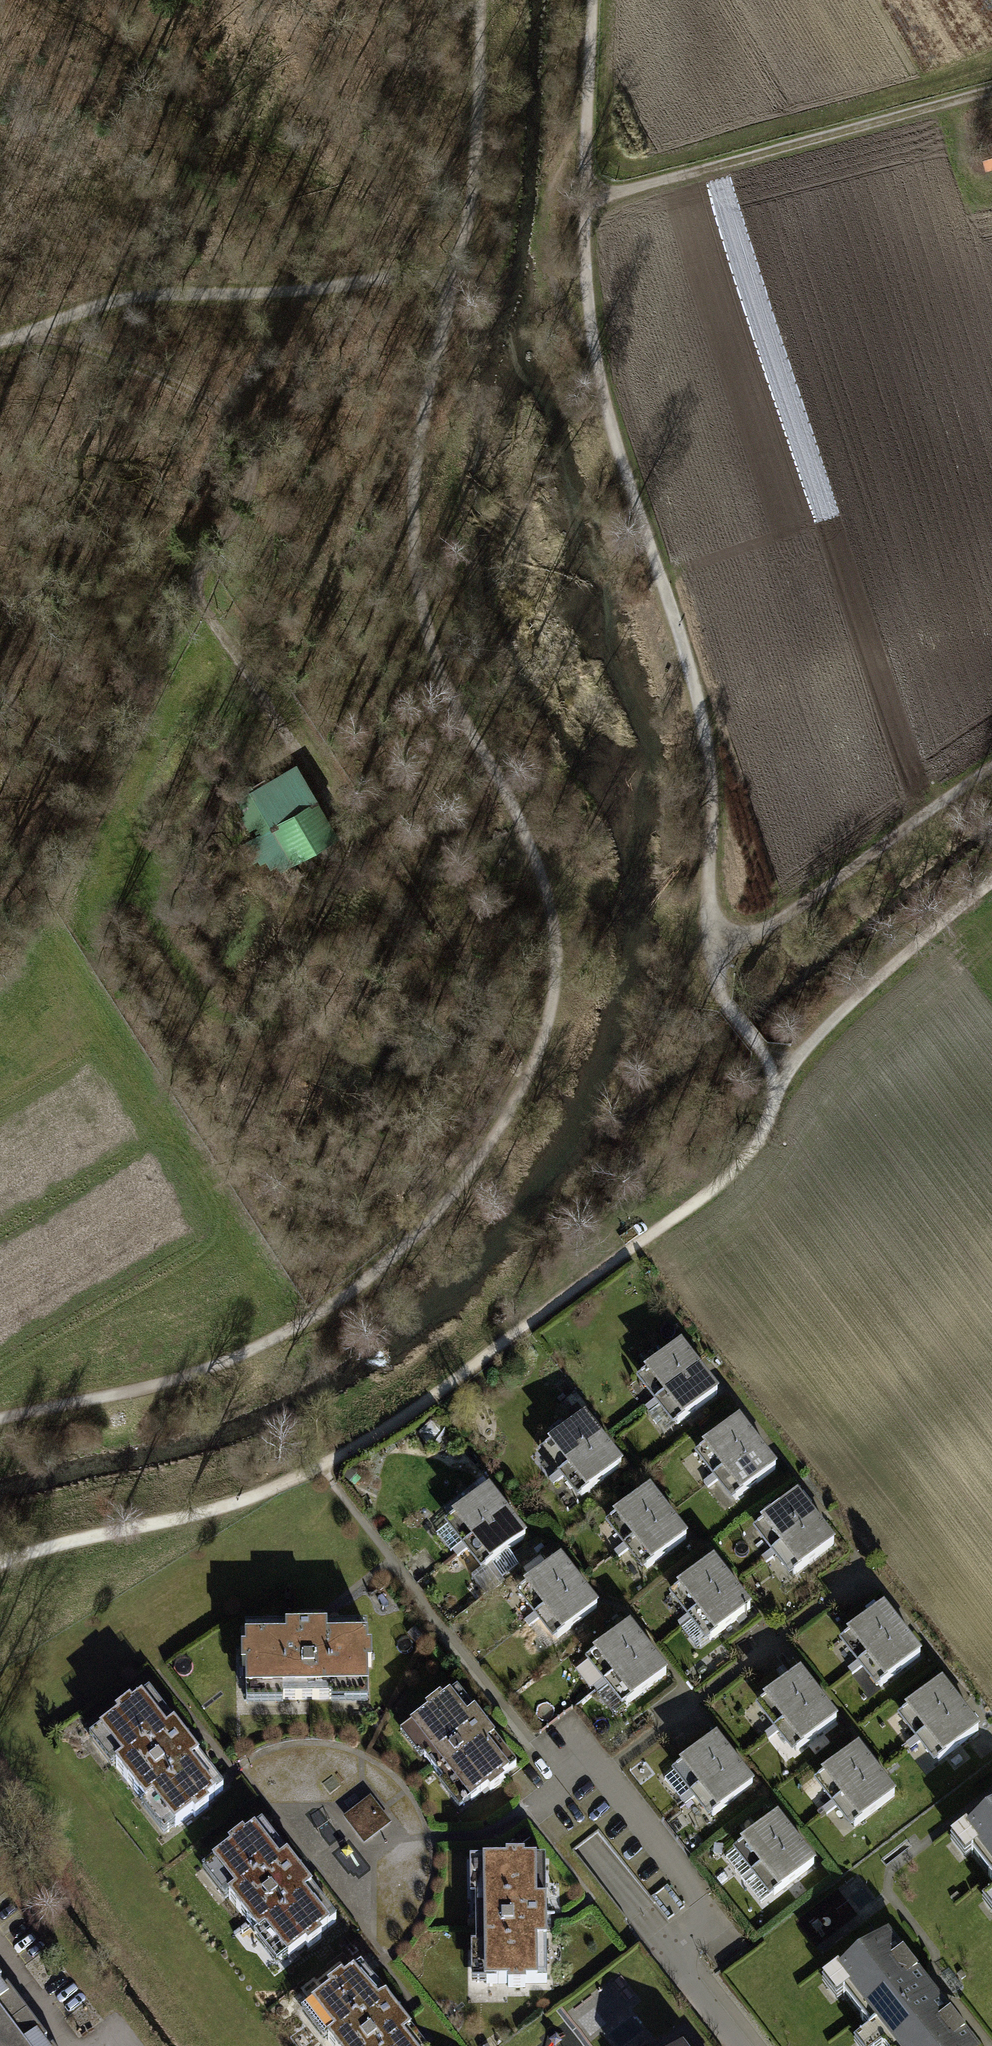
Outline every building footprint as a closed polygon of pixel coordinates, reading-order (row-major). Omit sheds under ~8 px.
[(985,167),(991,165),(991,120),(973,125),(985,167)] [(250,795),(294,868),(341,840),(298,767),(250,795)] [(674,1353),(638,1381),(657,1405),(693,1377),(674,1353)] [(693,1377),(657,1405),(674,1428),(711,1400),(693,1377)] [(580,1423),(543,1451),(562,1475),(598,1447),(580,1423)] [(736,1425),(700,1453),(718,1477),(754,1449),(736,1425)] [(598,1447),(562,1475),(580,1498),(616,1470),(598,1447)] [(754,1449),(718,1477),(736,1500),(772,1472),(754,1449)] [(486,1495),(449,1523),(468,1547),(504,1519),(486,1495)] [(649,1495),(613,1523),(631,1547),(667,1519),(649,1495)] [(796,1500),(760,1528),(778,1552),(814,1524),(796,1500)] [(504,1519),(468,1547),(486,1570),(522,1542),(504,1519)] [(667,1519),(631,1547),(649,1570),(685,1542),(667,1519)] [(814,1524),(778,1552),(796,1575),(832,1547),(814,1524)] [(447,1526),(433,1538),(449,1556),(462,1543),(447,1526)] [(556,1566),(520,1594),(539,1618),(575,1590),(556,1566)] [(709,1568),(673,1596),(691,1619),(727,1591),(709,1568)] [(575,1590),(539,1618),(556,1641),(593,1613),(575,1590)] [(727,1591),(691,1619),(709,1642),(745,1614),(727,1591)] [(883,1614),(847,1642),(865,1666),(901,1638),(883,1614)] [(372,1627),(247,1630),(249,1693),(373,1691),(372,1627)] [(624,1635),(588,1663),(606,1687),(642,1659),(624,1635)] [(901,1638),(865,1666),(883,1689),(919,1661),(901,1638)] [(642,1659),(606,1687),(624,1710),(660,1682),(642,1659)] [(797,1679),(761,1707),(779,1731),(816,1703),(797,1679)] [(432,1708),(417,1720),(476,1794),(484,1787),(490,1795),(509,1780),(505,1775),(515,1767),(493,1739),(501,1732),(482,1708),(476,1713),(458,1690),(450,1696),(445,1690),(428,1703),(432,1708)] [(940,1690),(904,1718),(922,1742),(959,1714),(940,1690)] [(121,1717),(105,1730),(123,1752),(117,1757),(149,1799),(156,1794),(177,1822),(196,1808),(199,1812),(212,1803),(208,1798),(219,1789),(195,1757),(201,1753),(179,1724),(170,1730),(145,1698),(136,1705),(134,1701),(118,1713),(121,1717)] [(816,1703),(779,1731),(797,1754),(833,1726),(816,1703)] [(959,1714),(922,1742),(940,1765),(976,1737),(959,1714)] [(711,1747),(675,1775),(693,1799),(729,1771),(711,1747)] [(854,1756),(818,1784),(837,1808),(873,1780),(854,1756)] [(729,1771),(693,1799),(711,1822),(747,1794),(729,1771)] [(873,1780),(837,1808),(854,1831),(891,1803),(873,1780)] [(370,1798),(343,1820),(364,1846),(391,1825),(370,1798)] [(991,1881),(991,1814),(960,1839),(991,1881)] [(770,1826),(734,1854),(753,1878),(789,1850),(770,1826)] [(235,1849),(219,1861),(237,1884),(231,1889),(263,1931),(270,1926),(291,1954),(310,1940),(313,1944),(326,1935),(322,1929),(333,1921),(309,1889),(315,1885),(292,1856),(284,1862),(259,1830),(250,1836),(247,1833),(232,1845),(235,1849)] [(513,1855),(496,1855),(495,1979),(511,1979),(517,1979),(532,1979),(532,1978),(547,1978),(548,1936),(556,1936),(556,1895),(545,1894),(545,1854),(533,1854),(533,1850),(513,1849),(513,1855)] [(789,1850),(753,1878),(770,1901),(807,1873),(789,1850)] [(890,2045),(969,2045),(884,1931),(832,1968),(890,2045)] [(321,2004),(338,2027),(332,2031),(343,2045),(421,2045),(410,2031),(416,2027),(394,1998),(385,2005),(360,1972),(351,1979),(349,1975),(333,1987),(337,1992),(321,2004)] [(7,1983),(0,1975),(0,2045),(53,2045),(7,1983)]
